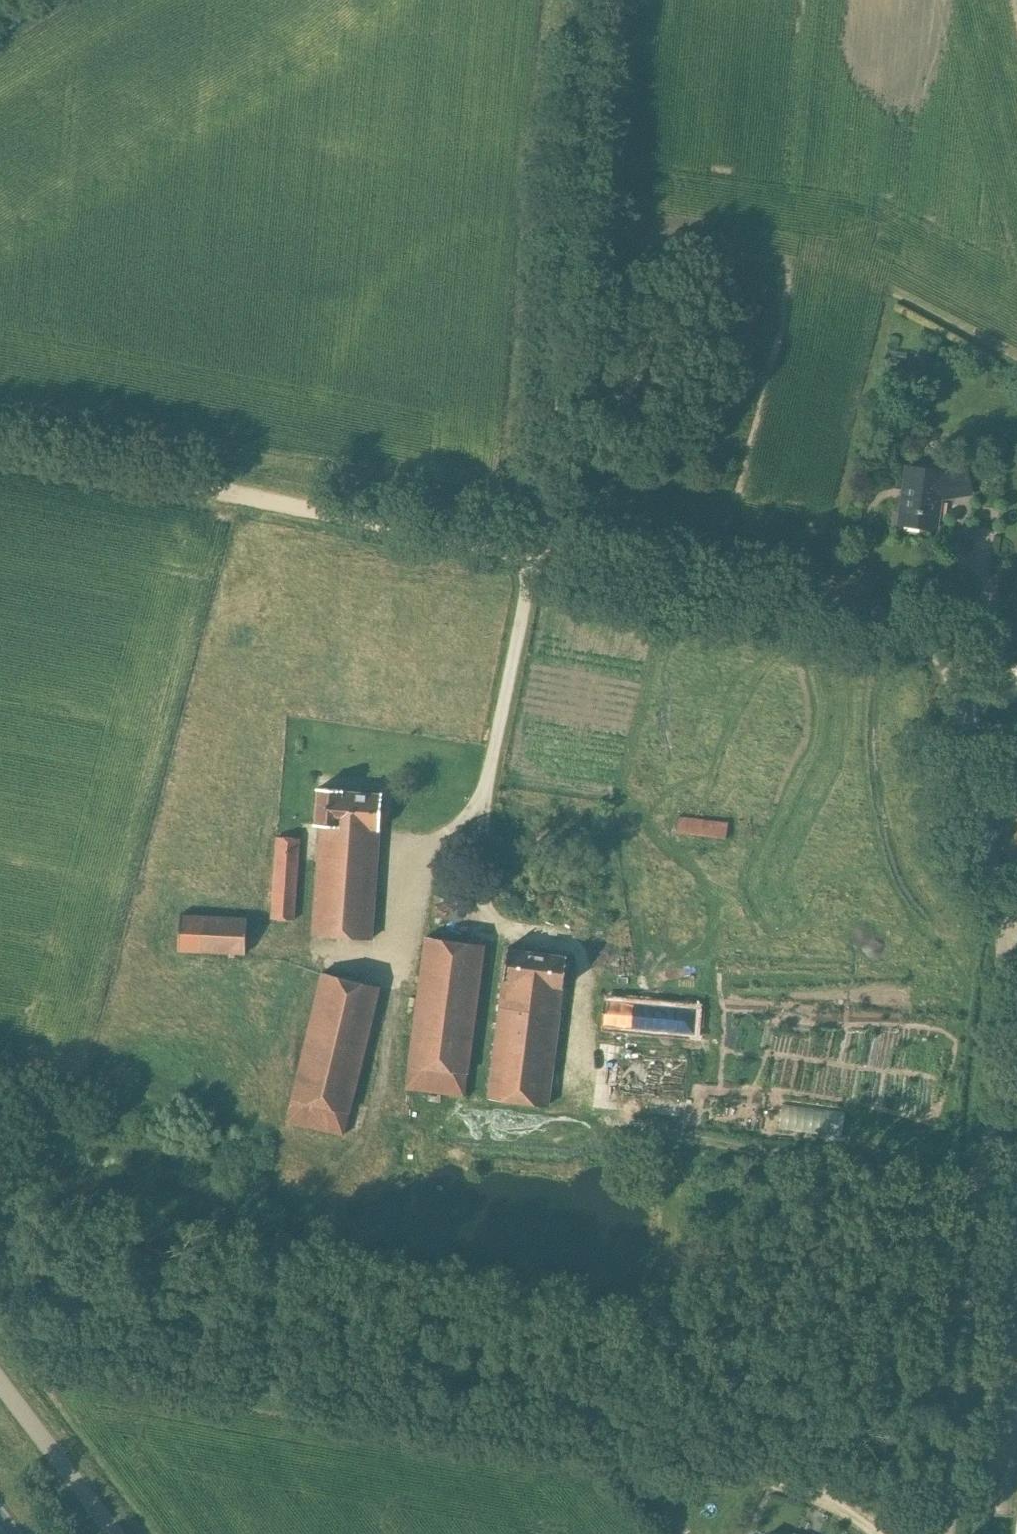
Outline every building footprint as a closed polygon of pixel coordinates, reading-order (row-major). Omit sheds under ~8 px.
[(944,472),(907,467),(900,523),(937,529),(941,499),(971,494),(967,470),(944,474),(944,472)] [(341,790),(317,789),(314,824),(319,825),(312,934),(371,937),(381,794),(341,791),(341,790)] [(729,822),(679,816),(677,832),(727,839),(729,822)] [(296,918),(297,898),(301,839),(276,837),(271,916),(296,918)] [(245,919),(179,915),(177,949),(226,952),(225,955),(232,955),(232,953),(243,953),(245,919)] [(483,945),(426,938),(407,1089),(464,1096),(483,945)] [(567,957),(508,948),(486,1097),(546,1106),(567,957)] [(379,987),(320,972),(284,1121),(343,1135),(362,1059),(374,1062),(379,1043),(366,1040),(379,987)] [(696,1010),(605,1002),(601,1039),(623,1041),(625,1027),(694,1033),(696,1010)]
